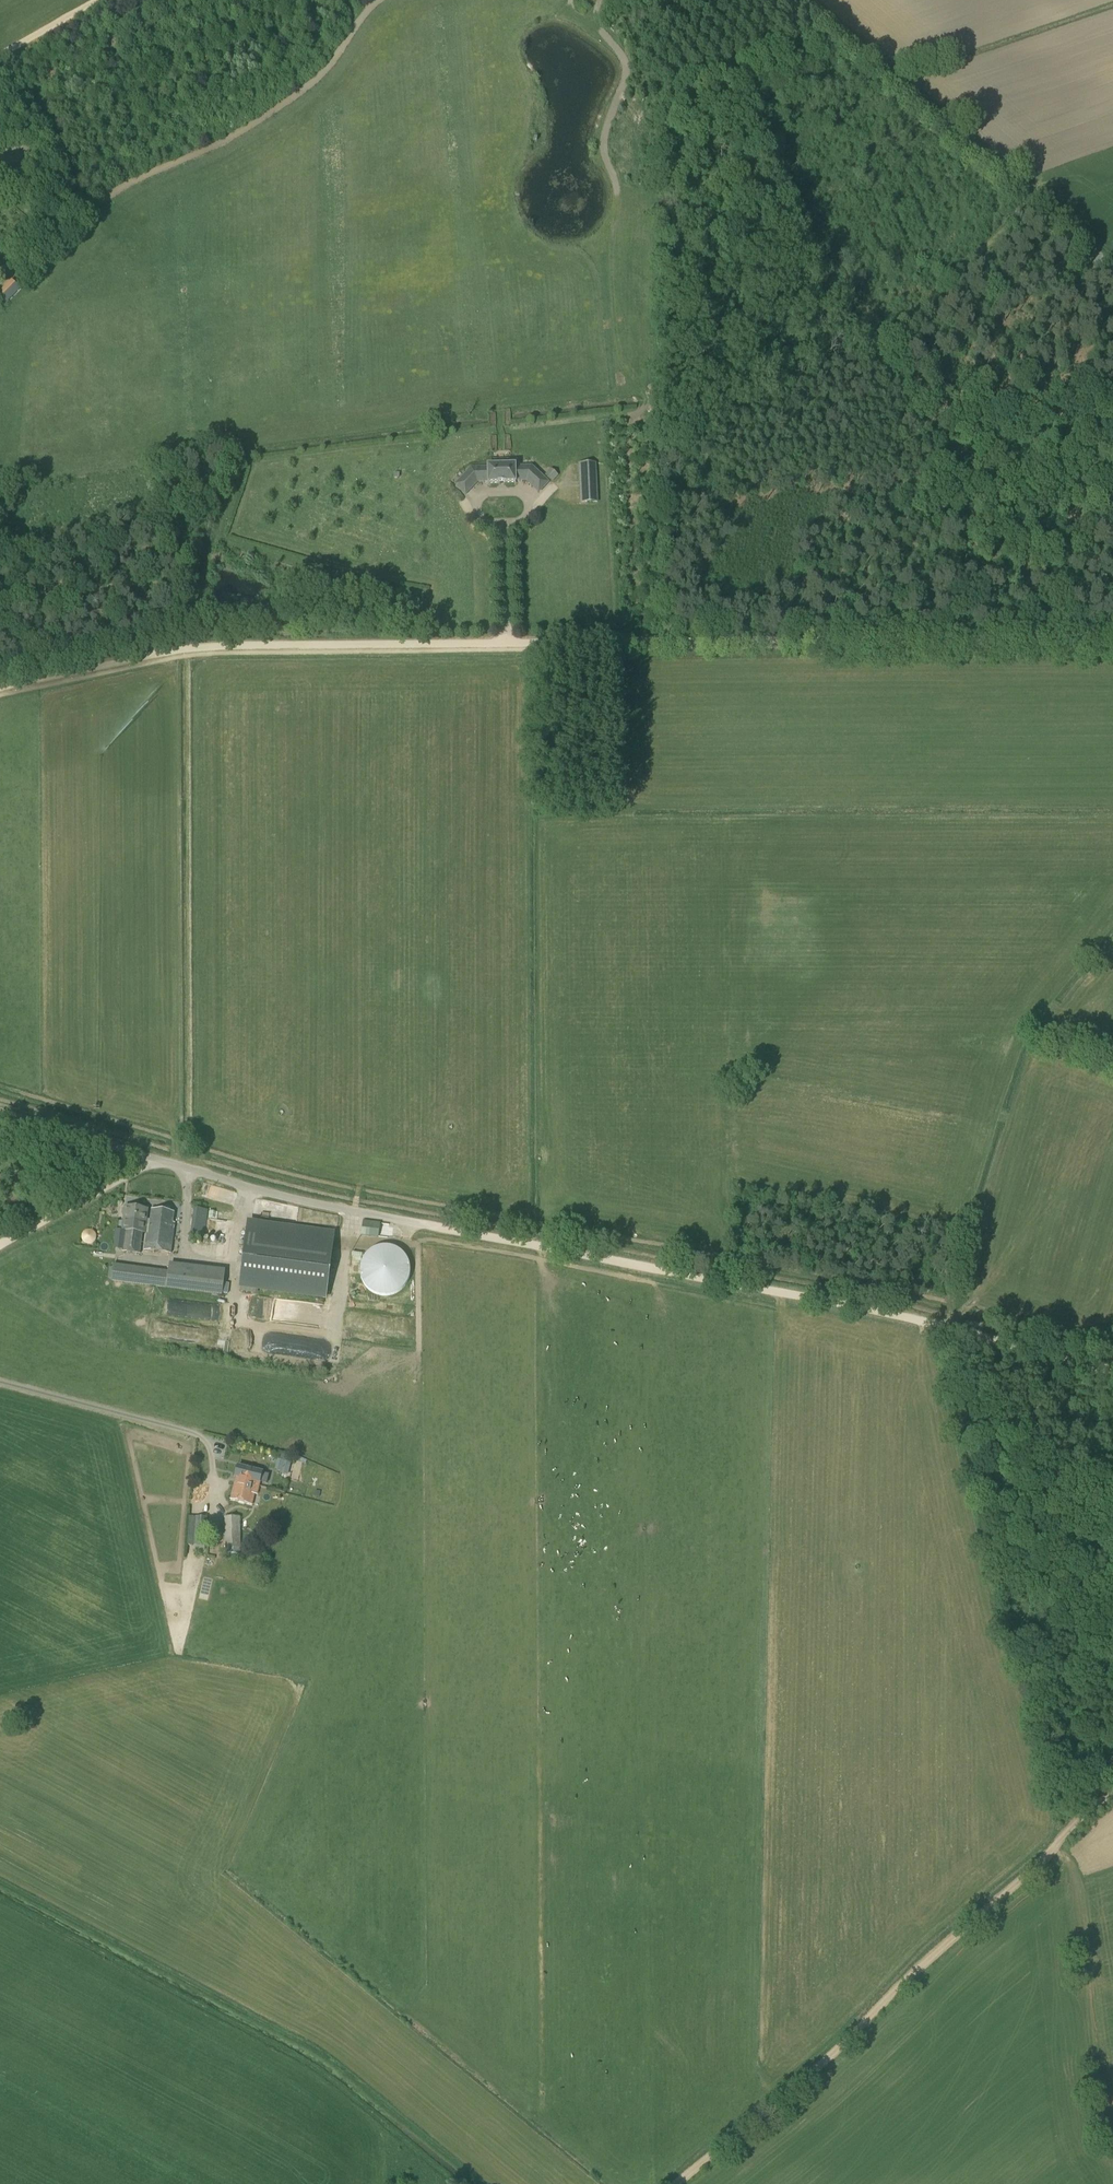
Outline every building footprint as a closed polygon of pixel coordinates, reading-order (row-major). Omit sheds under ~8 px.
[(1,291),(10,300),(21,289),(12,280),(1,291)] [(510,465),(510,461),(493,461),(493,466),(488,466),(488,468),(470,468),(461,478),(473,488),(478,482),(488,482),(488,484),(515,483),(515,481),(526,481),(531,487),(542,475),(532,467),(515,467),(515,465),(510,465)] [(601,463),(584,463),(584,501),(600,501),(601,463)] [(563,478),(558,471),(550,477),(556,484),(563,478)] [(143,1233),(146,1233),(148,1233),(150,1221),(147,1220),(148,1209),(124,1206),(121,1231),(126,1231),(124,1252),(140,1254),(143,1233)] [(222,1219),(223,1209),(213,1208),(212,1218),(222,1219)] [(148,1233),(146,1233),(144,1250),(171,1254),(175,1223),(173,1223),(174,1213),(152,1210),(150,1221),(148,1233)] [(325,1295),(333,1235),(250,1224),(241,1290),(254,1292),(255,1286),(325,1295)] [(373,1279),(376,1278),(379,1278),(382,1277),(384,1275),(387,1273),(388,1271),(390,1268),(391,1265),(391,1262),(391,1259),(391,1256),(390,1253),(388,1251),(386,1249),(384,1247),(381,1245),(379,1244),(376,1244),(373,1243),(370,1244),(367,1245),(364,1246),(362,1248),(360,1250),(358,1253),(357,1255),(356,1258),(356,1261),(356,1264),(357,1267),(358,1270),(360,1272),(362,1274),(365,1276),(367,1277),(370,1278),(373,1279)] [(222,1295),(225,1270),(169,1263),(168,1271),(113,1264),(111,1281),(222,1295)] [(362,1275),(356,1280),(363,1290),(370,1285),(362,1275)] [(288,1476),(291,1462),(277,1459),(275,1470),(281,1471),(281,1474),(288,1476)] [(231,1499),(252,1504),(255,1494),(257,1494),(259,1485),(263,1472),(238,1466),(235,1476),(237,1476),(236,1480),(231,1499)] [(206,1546),(207,1517),(188,1516),(187,1545),(195,1546),(194,1550),(205,1551),(205,1546),(206,1546)] [(241,1554),(239,1517),(224,1517),(225,1548),(227,1548),(227,1559),(238,1559),(237,1554),(241,1554)]
